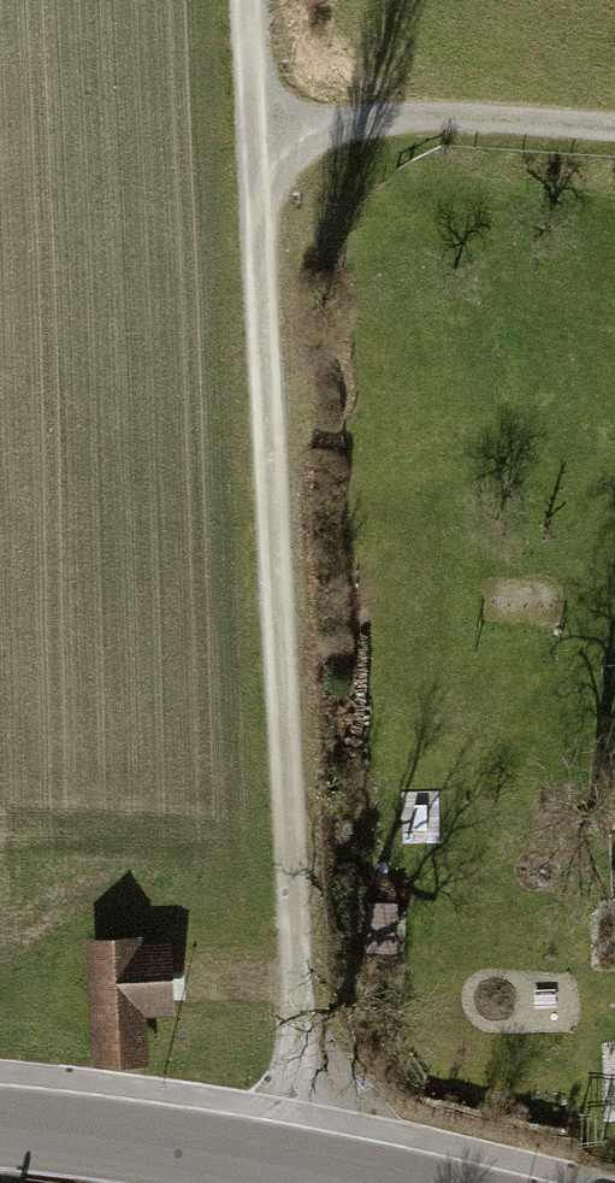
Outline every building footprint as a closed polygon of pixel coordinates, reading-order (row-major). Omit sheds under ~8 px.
[(173,941),(85,943),(89,1070),(151,1068),(149,1015),(175,1015),(173,941)]
